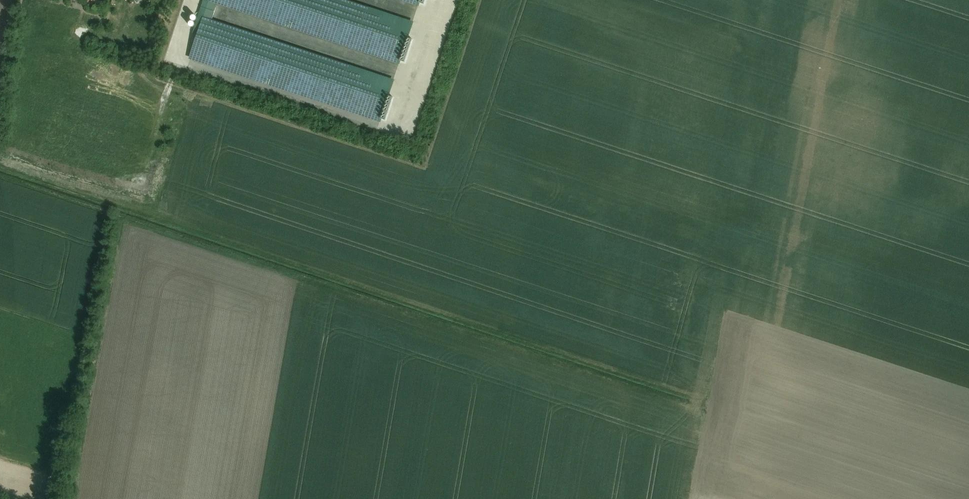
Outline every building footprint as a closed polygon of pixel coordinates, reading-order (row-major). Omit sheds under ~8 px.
[(191,33),(196,35),(188,58),(378,121),(380,115),(383,116),(391,93),(388,92),(393,79),(213,19),(218,3),(397,63),(399,56),(403,58),(410,34),(408,34),(413,20),(351,0),(202,0),(191,33)]
